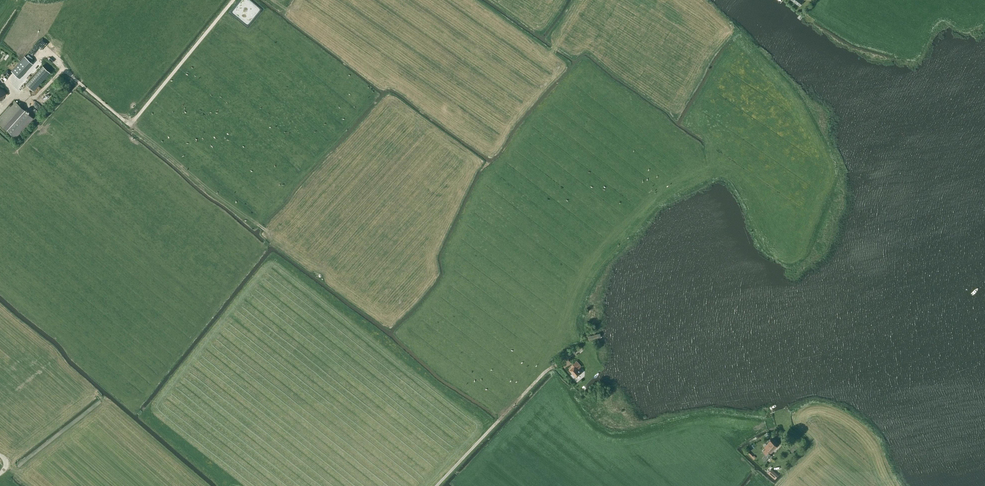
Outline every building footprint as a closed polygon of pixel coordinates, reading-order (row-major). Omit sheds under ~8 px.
[(16,81),(23,73),(26,69),(21,64),(11,76),(12,77),(16,81)] [(43,65),(26,84),(33,90),(50,72),(43,65)] [(15,100),(0,116),(0,124),(14,137),(32,117),(15,100)] [(569,369),(576,377),(582,372),(578,368),(581,366),(577,361),(573,364),(574,365),(569,369)] [(763,457),(762,458),(766,461),(771,455),(768,452),(770,451),(770,452),(777,445),(770,439),(764,446),(766,448),(763,452),(766,455),(763,457)] [(755,458),(746,449),(745,450),(753,459),(755,458)] [(775,472),(771,469),(768,473),(772,476),(775,479),(777,476),(774,474),(775,472)]
